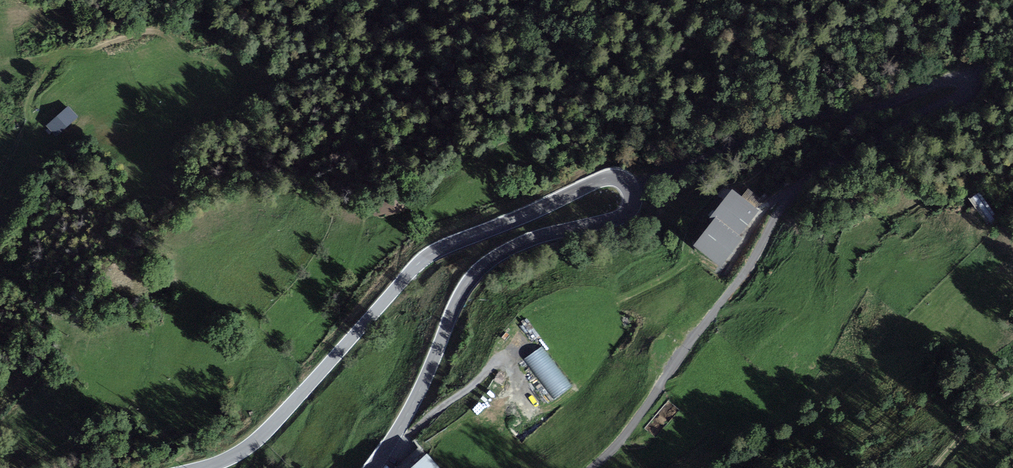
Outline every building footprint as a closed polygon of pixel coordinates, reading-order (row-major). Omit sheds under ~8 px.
[(77,117),(68,109),(51,126),(59,134),(77,117)] [(730,239),(766,198),(755,188),(750,194),(732,178),(708,205),(713,209),(690,234),(720,261),(736,244),(730,239)] [(524,354),(553,397),(572,384),(543,341),(524,354)] [(426,451),(409,467),(443,467),(426,451)]
